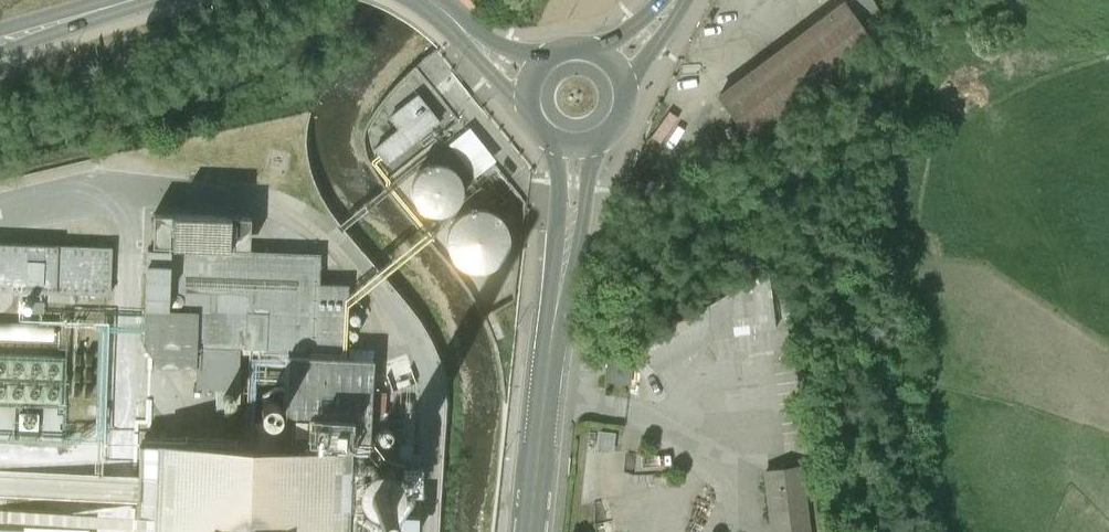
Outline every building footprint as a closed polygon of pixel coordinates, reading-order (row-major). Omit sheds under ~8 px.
[(723,97),(752,135),(879,38),(849,0),(723,97)] [(439,55),(362,113),(368,144),(372,148),(396,130),(392,111),(421,90),(443,120),(434,127),(450,124),(461,115),(456,93),(457,93),(453,74),(444,76),(439,55)] [(423,93),(391,112),(402,130),(377,145),(385,159),(442,125),(423,93)] [(473,123),(450,139),(475,174),(498,158),(473,123)] [(428,156),(412,196),(454,212),(470,172),(428,156)] [(509,264),(508,207),(455,208),(457,266),(509,264)] [(14,288),(14,315),(45,315),(45,289),(109,291),(109,242),(0,240),(0,288),(14,288)] [(692,359),(745,354),(740,295),(635,365),(650,387),(692,359)] [(65,439),(67,352),(47,351),(47,339),(56,339),(57,322),(0,320),(0,338),(34,339),(34,350),(16,350),(15,357),(0,356),(0,437),(65,439)] [(630,364),(608,365),(609,379),(630,378),(630,364)] [(365,464),(151,461),(150,531),(361,531),(365,464)] [(753,531),(792,531),(784,470),(746,475),(753,531)] [(105,523),(106,510),(12,509),(12,521),(105,523)] [(92,525),(24,523),(24,531),(0,531),(91,531),(92,525)]
